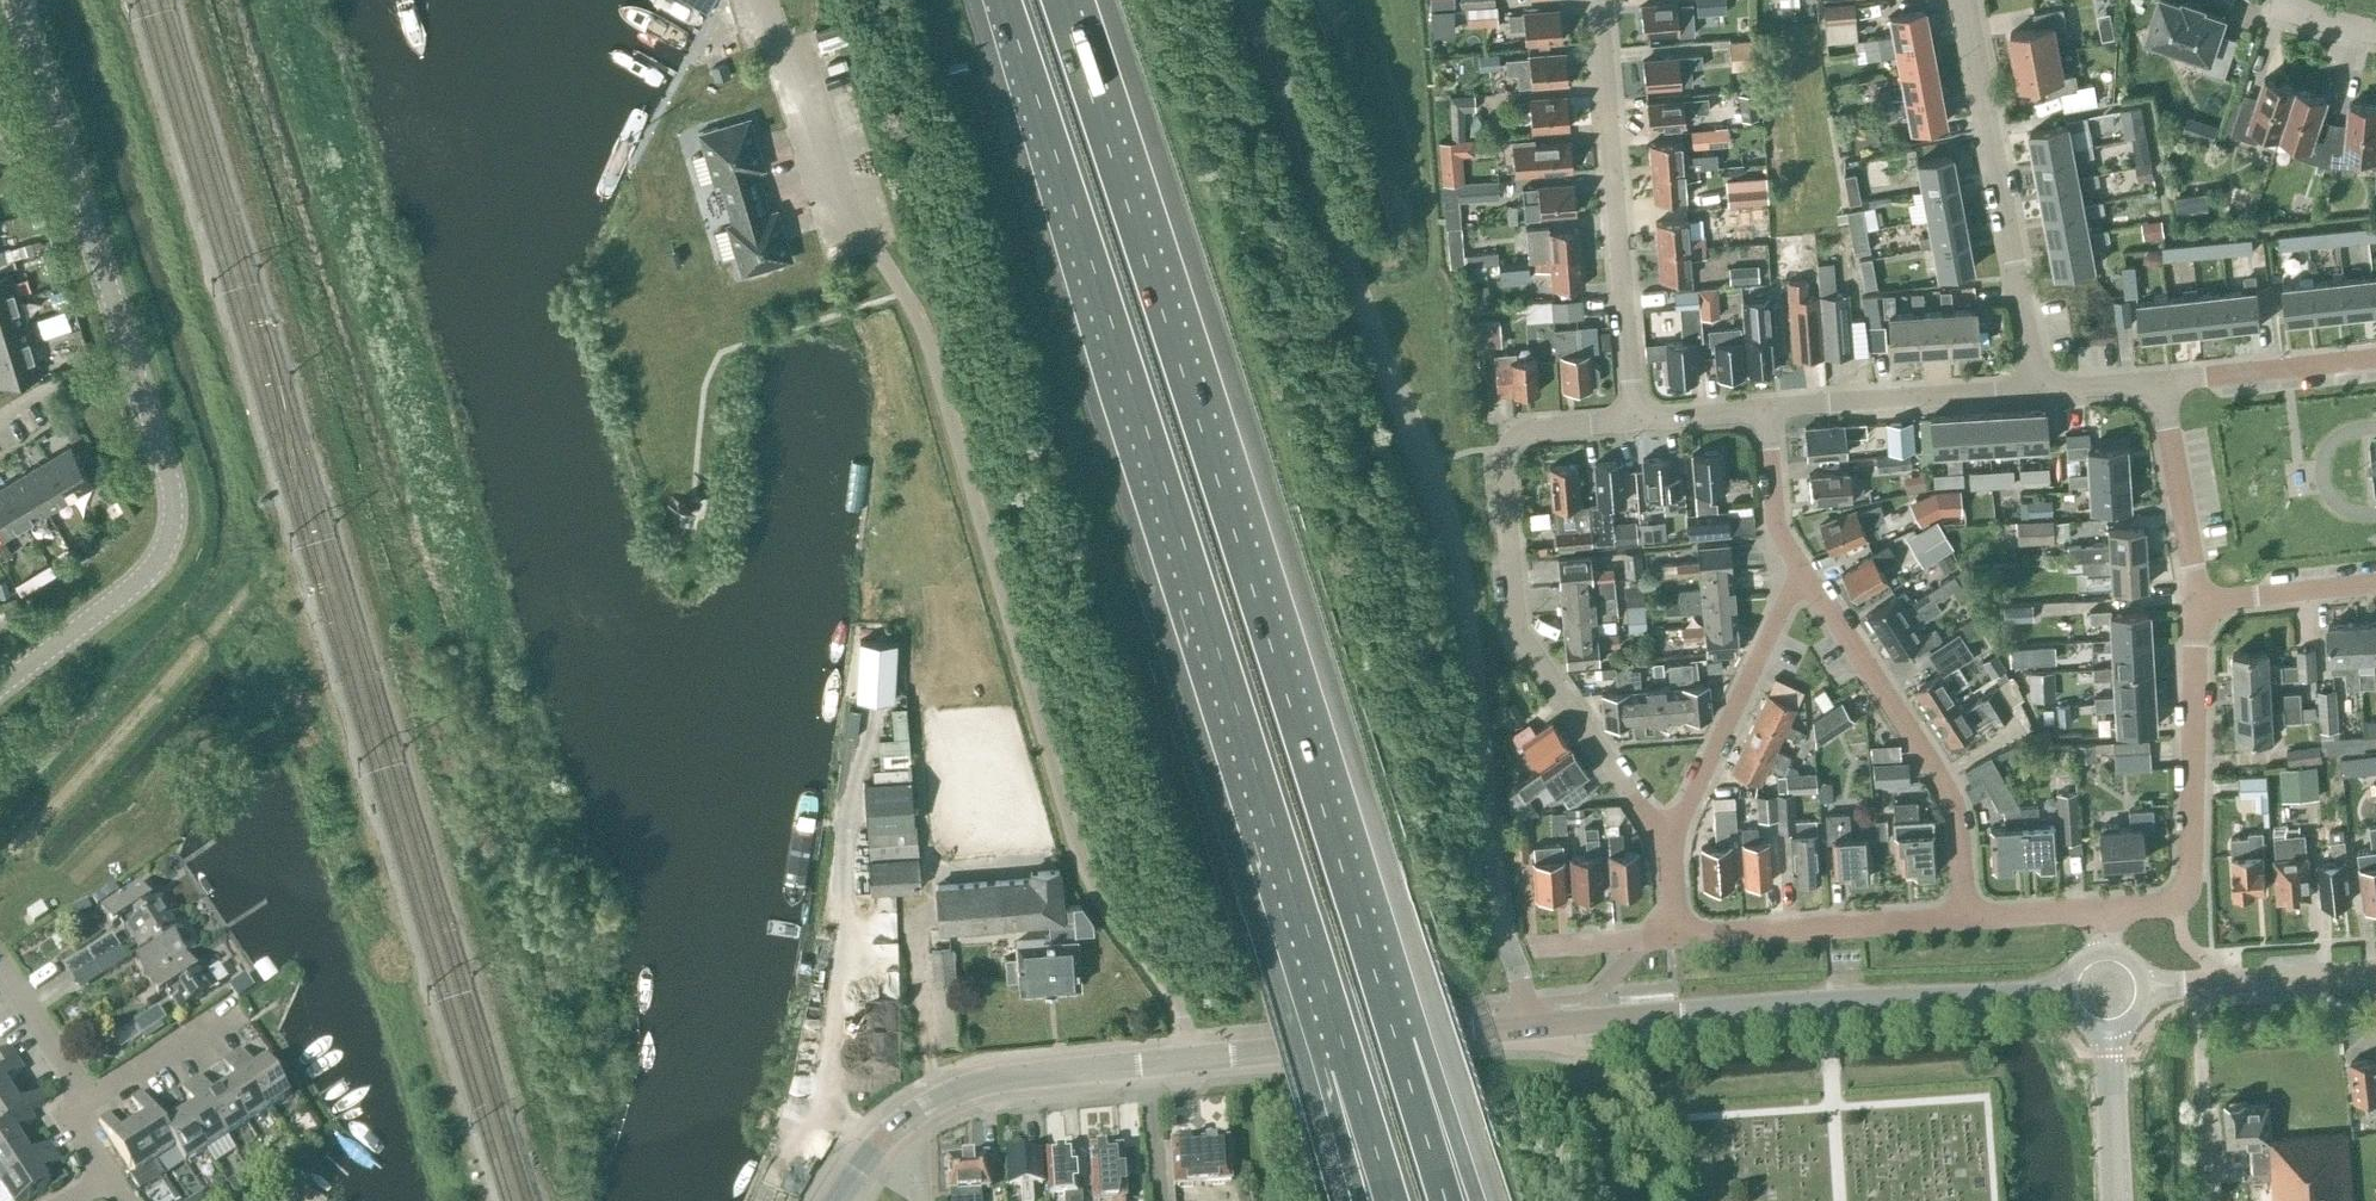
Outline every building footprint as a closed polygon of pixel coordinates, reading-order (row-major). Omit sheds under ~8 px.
[(1725,13),(1724,0),(1695,0),(1696,15),(1725,13)] [(2210,61),(2206,73),(2225,80),(2234,54),(2224,51),(2215,48),(2224,20),(2201,12),(2202,8),(2184,2),(2183,5),(2169,0),(2161,0),(2148,39),(2210,61)] [(1641,18),(1638,20),(1638,28),(1642,30),(1642,35),(1678,32),(1678,34),(1692,33),(1691,16),(1690,3),(1640,7),(1641,18)] [(1825,24),(1855,22),(1854,3),(1824,5),(1825,24)] [(1498,25),(1497,4),(1468,8),(1469,26),(1498,25)] [(2012,32),(2011,32),(2016,59),(2058,51),(2055,37),(2068,35),(2063,8),(2034,13),(2036,28),(2012,33),(2012,32)] [(1858,52),(1929,38),(1923,9),(1888,16),(1892,34),(1856,40),(1858,52)] [(1563,31),(1563,25),(1560,23),(1559,10),(1509,13),(1510,29),(1524,28),(1525,42),(1561,40),(1561,34),(1563,31)] [(2117,38),(2112,12),(2099,14),(2104,40),(2117,38)] [(1899,72),(1934,66),(1929,38),(1858,52),(1860,61),(1865,60),(1866,61),(1896,55),(1899,72)] [(1731,70),(1756,69),(1755,40),(1730,42),(1731,70)] [(1471,69),(1502,66),(1500,50),(1470,53),(1471,69)] [(2058,51),(2016,59),(2021,87),(2022,86),(2022,85),(2046,81),(2049,95),(2061,93),(2064,110),(2097,103),(2093,84),(2078,87),(2075,74),(2063,77),(2058,51)] [(1565,54),(1506,58),(1507,76),(1516,75),(1517,86),(1567,82),(1565,54)] [(1644,86),(1681,83),(1692,82),(1691,67),(1703,66),(1702,54),(1664,57),(1660,59),(1642,61),(1644,86)] [(716,81),(732,77),(728,63),(712,68),(716,81)] [(1904,101),(1939,95),(1934,66),(1899,72),(1904,101)] [(2280,135),(2296,88),(2265,78),(2256,104),(2243,100),(2231,134),(2257,142),(2262,129),(2280,135)] [(2325,166),(2333,129),(2318,125),(2327,98),(2296,88),(2280,135),(2300,141),(2295,155),(2325,166)] [(1759,118),(1757,92),(1739,94),(1742,120),(1759,118)] [(1874,107),(1890,104),(1888,92),(1872,95),(1874,107)] [(1450,112),(1452,140),(1466,139),(1464,111),(1475,110),(1475,94),(1449,95),(1450,112)] [(1939,95),(1904,101),(1909,127),(1944,121),(1939,95)] [(1685,124),(1684,114),(1707,112),(1706,96),(1645,101),(1647,127),(1685,124)] [(1570,118),(1569,111),(1567,109),(1566,97),(1528,100),(1528,101),(1511,103),(1512,116),(1529,115),(1530,128),(1568,125),(1568,120),(1570,118)] [(2350,103),(2348,131),(2333,129),(2325,166),(2357,168),(2358,154),(2375,155),(2375,105),(2350,103)] [(1890,104),(1874,107),(1876,116),(1892,113),(1890,104)] [(1464,111),(1466,139),(1484,138),(1483,110),(1475,110),(1464,111)] [(2035,156),(2073,148),(2070,131),(2089,128),(2087,117),(2066,121),(2066,124),(2030,131),(2035,156)] [(762,167),(749,121),(719,130),(718,127),(699,132),(704,152),(708,151),(716,180),(721,179),(735,225),(730,226),(739,256),(736,257),(742,276),(761,270),(760,267),(790,258),(776,213),(769,215),(759,180),(755,169),(762,167)] [(2209,121),(2202,139),(2212,142),(2218,124),(2209,121)] [(1,128),(7,146),(20,142),(15,124),(1,128)] [(1719,143),(1718,128),(1697,130),(1698,144),(1719,143)] [(2132,139),(2136,164),(2151,162),(2147,136),(2132,139)] [(1571,165),(1572,163),(1572,156),(1570,154),(1569,141),(1535,144),(1535,140),(1513,142),(1515,176),(1538,174),(1537,173),(1571,170),(1571,165)] [(1681,140),(1649,143),(1651,172),(1699,168),(1717,167),(1716,152),(1682,155),(1681,140)] [(2040,184),(2078,177),(2075,159),(2094,156),(2092,145),(2073,148),(2035,156),(2040,184)] [(1921,191),(1956,184),(1951,154),(1916,161),(1921,191)] [(2138,182),(2155,179),(2152,164),(2136,167),(2138,182)] [(1461,167),(1440,169),(1442,185),(1457,184),(1463,183),(1461,167)] [(1699,168),(1651,172),(1652,180),(1653,201),(1685,198),(1683,180),(1700,178),(1699,168)] [(1847,204),(1860,201),(1854,173),(1842,176),(1847,204)] [(2045,212),(2084,205),(2080,188),(2100,184),(2097,173),(2078,177),(2040,184),(2045,212)] [(1728,205),(1768,202),(1766,177),(1726,180),(1728,205)] [(1458,202),(1498,199),(1497,181),(1463,183),(1457,184),(1458,202)] [(1535,189),(1522,190),(1523,203),(1524,220),(1539,218),(1539,216),(1575,213),(1575,207),(1577,206),(1576,198),(1574,197),(1573,184),(1534,187),(1535,189)] [(1926,219),(1961,212),(1956,184),(1921,191),(1910,192),(1912,202),(1923,201),(1926,219)] [(2178,214),(2209,209),(2206,192),(2175,197),(2178,214)] [(2051,240),(2089,233),(2086,216),(2105,212),(2103,201),(2084,205),(2045,212),(2051,240)] [(1849,233),(1865,230),(1861,208),(1845,211),(1849,233)] [(1932,249),(1967,243),(1961,212),(1926,219),(1930,236),(1919,238),(1921,249),(1932,247),(1932,249)] [(1687,219),(1655,222),(1657,250),(1705,247),(1704,236),(1702,236),(1701,218),(1687,219)] [(2161,219),(2150,221),(2152,236),(2164,234),(2161,219)] [(1534,260),(1581,256),(1579,228),(1546,230),(1548,248),(1533,250),(1534,260)] [(1734,243),(1756,242),(1755,228),(1733,230),(1734,243)] [(2340,243),(2370,240),(2368,228),(2339,231),(2340,243)] [(2089,233),(2051,240),(2057,274),(2095,267),(2091,244),(2110,240),(2108,229),(2089,233)] [(1865,230),(1849,233),(1853,254),(1869,251),(1865,230)] [(2310,246),(2340,243),(2339,231),(2309,234),(2310,246)] [(2279,248),(2310,246),(2309,234),(2278,237),(2279,248)] [(2223,242),(2224,254),(2253,252),(2251,239),(2223,242)] [(0,250),(0,262),(33,252),(30,241),(0,250)] [(2194,257),(2224,254),(2223,242),(2193,245),(2194,257)] [(1967,243),(1932,249),(1937,274),(1972,268),(1967,243)] [(2163,260),(2194,257),(2193,245),(2162,248),(2163,260)] [(1705,247),(1657,250),(1659,279),(1691,277),(1690,258),(1706,257),(1705,247)] [(53,250),(40,254),(44,269),(58,265),(53,250)] [(1496,252),(1463,255),(1464,266),(1497,263),(1496,252)] [(1581,256),(1534,260),(1520,261),(1521,272),(1535,271),(1535,272),(1550,271),(1551,288),(1583,285),(1581,256)] [(1863,288),(1876,285),(1870,257),(1858,260),(1863,288)] [(1491,281),(1519,277),(1518,264),(1489,268),(1491,281)] [(1729,267),(1731,284),(1759,282),(1757,265),(1729,267)] [(2124,297),(2138,296),(2134,266),(2121,267),(2124,297)] [(18,296),(10,272),(0,275),(0,302),(18,296)] [(2348,315),(2344,280),(2343,273),(2334,274),(2335,281),(2315,284),(2318,318),(2348,315)] [(2318,318),(2315,284),(2314,277),(2301,279),(2301,285),(2283,287),(2287,322),(2318,318)] [(2375,312),(2375,299),(2374,277),(2344,280),(2348,315),(2375,312)] [(1786,282),(1789,319),(1793,359),(1852,354),(1847,293),(1807,297),(1805,280),(1786,282)] [(1701,309),(1713,308),(1712,288),(1700,289),(1701,309)] [(1675,312),(1700,309),(1699,289),(1673,291),(1675,312)] [(64,290),(50,294),(54,306),(68,301),(64,290)] [(2201,331),(2197,296),(2196,290),(2185,291),(2186,298),(2168,299),(2172,334),(2201,331)] [(2228,293),(2232,328),(2261,325),(2257,290),(2228,293)] [(1941,310),(1944,350),(1977,348),(1975,309),(1951,310),(1949,291),(1939,291),(1940,310),(1941,310)] [(1941,310),(1940,310),(1940,311),(1922,312),(1921,292),(1910,293),(1911,312),(1913,312),(1915,352),(1944,350),(1941,310)] [(2172,334),(2168,299),(2167,293),(2155,294),(2156,301),(2137,303),(2141,338),(2172,334)] [(2201,331),(2232,328),(2228,293),(2197,296),(2201,331)] [(1913,312),(1911,312),(1911,313),(1894,314),(1892,294),(1881,295),(1883,318),(1888,318),(1890,353),(1915,352),(1913,312)] [(25,320),(18,296),(0,302),(0,328),(25,320)] [(1552,301),(1553,320),(1582,317),(1581,307),(1580,298),(1552,301)] [(1771,372),(1769,354),(1776,353),(1772,305),(1764,299),(1740,301),(1745,356),(1747,356),(1748,374),(1771,372)] [(2117,326),(2131,324),(2129,300),(2114,301),(2117,326)] [(1552,319),(1551,301),(1525,302),(1527,321),(1552,319)] [(41,330),(67,323),(63,305),(36,313),(41,330)] [(1671,381),(1688,380),(1688,379),(1697,378),(1694,342),(1703,341),(1700,311),(1679,312),(1681,341),(1665,342),(1667,380),(1671,380),(1671,381)] [(34,348),(25,320),(0,328),(0,359),(34,348)] [(1470,348),(1501,345),(1499,321),(1468,324),(1470,348)] [(1595,325),(1554,328),(1555,357),(1560,356),(1562,389),(1573,388),(1573,392),(1576,394),(1588,393),(1591,391),(1590,387),(1591,387),(1591,385),(1595,385),(1597,382),(1596,371),(1594,368),(1590,368),(1589,354),(1597,353),(1595,325)] [(1743,374),(1741,340),(1740,328),(1707,331),(1708,344),(1713,343),(1716,377),(1727,376),(1731,378),(1736,377),(1740,375),(1743,374)] [(0,359),(0,384),(41,372),(34,348),(0,359)] [(1515,359),(1515,352),(1493,354),(1496,394),(1525,392),(1526,394),(1533,393),(1535,391),(1539,391),(1536,358),(1515,359)] [(2013,412),(2015,446),(2046,445),(2043,410),(2013,412)] [(1990,448),(2015,446),(2013,412),(1988,413),(1990,448)] [(1962,449),(1990,448),(1988,413),(1960,415),(1962,449)] [(1931,451),(1962,449),(1960,415),(1929,416),(1931,451)] [(1912,420),(1885,422),(1887,453),(1914,451),(1912,420)] [(1807,457),(1844,455),(1843,438),(1866,436),(1865,423),(1804,427),(1806,441),(1803,444),(1803,450),(1807,453),(1807,457)] [(2086,475),(2126,475),(2124,446),(2087,448),(2086,444),(2065,446),(2066,457),(2086,456),(2087,473),(2086,473),(2086,475)] [(47,460),(70,498),(93,484),(70,446),(47,460)] [(1716,452),(1716,450),(1704,451),(1704,453),(1691,455),(1694,493),(1696,514),(1686,515),(1688,536),(1755,530),(1753,512),(1727,515),(1727,512),(1716,513),(1715,502),(1709,502),(1708,490),(1724,489),(1721,452),(1716,452)] [(1877,471),(1910,467),(1908,453),(1875,457),(1877,471)] [(1673,476),(1672,456),(1642,459),(1645,496),(1662,494),(1664,512),(1685,510),(1683,491),(1682,491),(1680,475),(1673,476)] [(48,511),(70,498),(47,460),(25,473),(48,511)] [(1612,522),(1610,502),(1624,501),(1621,461),(1594,463),(1597,502),(1589,503),(1592,543),(1613,541),(1636,539),(1634,520),(1612,522)] [(1580,527),(1578,505),(1575,465),(1548,467),(1552,507),(1553,507),(1555,530),(1554,530),(1555,547),(1591,544),(1589,527),(1580,527)] [(2019,481),(2047,479),(2047,467),(2019,468),(2019,481)] [(1991,470),(1992,486),(2013,485),(2012,469),(1991,470)] [(1849,479),(1848,470),(1808,473),(1811,501),(1862,496),(1861,478),(1849,479)] [(1969,487),(1992,486),(1991,470),(1968,471),(1969,487)] [(1934,486),(1962,484),(1961,472),(1932,473),(1934,486)] [(26,524),(48,511),(25,473),(3,486),(26,524)] [(1921,473),(1903,477),(1906,492),(1924,488),(1921,473)] [(2128,505),(2126,475),(2086,475),(2086,473),(2067,475),(2068,486),(2088,484),(2090,507),(2128,505)] [(26,524),(3,486),(0,488),(0,533),(3,538),(26,524)] [(1931,492),(1909,502),(1919,522),(1936,515),(1941,512),(1960,511),(1959,490),(1931,492)] [(2028,516),(2051,514),(2050,500),(2027,501),(2028,516)] [(1884,518),(1879,503),(1855,512),(1854,510),(1833,518),(1834,519),(1819,525),(1823,535),(1821,539),(1824,548),(1828,548),(1829,551),(1844,545),(1844,546),(1865,537),(1861,527),(1884,518)] [(1639,540),(1666,537),(1665,520),(1638,522),(1639,540)] [(2017,541),(2053,540),(2052,520),(2016,521),(2017,541)] [(1922,567),(1953,548),(1936,521),(1905,540),(1922,567)] [(2109,558),(2144,556),(2142,528),(2107,530),(2108,543),(2068,546),(2069,560),(2081,560),(2109,558)] [(92,537),(80,545),(84,551),(87,557),(100,550),(96,544),(92,537)] [(13,554),(3,538),(0,540),(0,549),(6,558),(13,554)] [(1698,573),(1731,570),(1729,543),(1695,545),(1697,561),(1675,563),(1675,564),(1660,565),(1660,576),(1698,574),(1698,573)] [(1868,593),(1887,581),(1878,567),(1894,557),(1887,545),(1858,562),(1858,563),(1841,573),(1855,598),(1867,592),(1868,593)] [(1644,575),(1642,551),(1623,553),(1626,576),(1644,575)] [(1591,582),(1613,580),(1612,568),(1590,570),(1589,555),(1556,557),(1559,584),(1591,582)] [(2109,558),(2081,560),(2081,571),(2082,574),(2110,572),(2111,587),(2146,585),(2144,556),(2109,558)] [(2069,560),(2066,560),(2066,571),(2081,571),(2081,560),(2069,560)] [(1678,601),(1733,596),(1731,570),(1698,573),(1698,574),(1698,580),(1699,587),(1677,589),(1678,601)] [(1880,636),(1934,600),(1959,584),(1952,574),(1911,602),(1903,590),(1866,615),(1880,636)] [(1592,597),(1591,582),(1559,584),(1561,611),(1616,606),(1615,595),(1592,597)] [(1645,601),(1644,582),(1624,584),(1626,602),(1645,601)] [(1703,626),(1736,623),(1733,596),(1678,601),(1679,612),(1701,610),(1703,626)] [(1940,608),(1934,600),(1880,636),(1893,657),(1912,644),(1918,653),(1941,638),(1934,627),(1922,635),(1915,625),(1940,608)] [(1647,631),(1645,605),(1627,606),(1629,633),(1647,631)] [(2004,620),(2032,618),(2032,605),(2003,607),(2004,620)] [(1596,635),(1595,620),(1617,618),(1616,606),(1561,611),(1563,638),(1596,635)] [(2090,643),(2149,639),(2147,611),(2110,613),(2110,609),(2088,611),(2089,622),(2109,620),(2110,638),(2090,639),(2090,643)] [(1981,633),(1993,625),(1987,611),(1973,619),(1981,633)] [(2375,657),(2375,622),(2357,623),(2361,688),(2375,687),(2373,657),(2375,657)] [(1736,623),(1703,626),(1681,627),(1682,639),(1704,637),(1705,653),(1738,650),(1736,623)] [(2347,689),(2361,688),(2357,623),(2328,624),(2331,673),(2346,672),(2347,689)] [(1932,715),(1958,699),(1952,689),(1966,680),(1955,664),(1972,653),(1958,632),(1929,651),(1942,670),(1914,688),(1932,715)] [(1619,644),(1618,633),(1615,633),(1596,635),(1563,638),(1566,665),(1598,662),(1597,646),(1619,644)] [(2092,672),(2151,669),(2149,639),(2090,643),(2090,651),(2110,649),(2111,667),(2092,668),(2092,672)] [(894,701),(897,641),(860,640),(857,699),(894,701)] [(2269,680),(2315,677),(2313,648),(2296,649),(2297,664),(2268,666),(2267,651),(2233,653),(2235,682),(2269,680)] [(1724,672),(1722,659),(1708,661),(1708,673),(1724,672)] [(1657,720),(1684,718),(1679,663),(1667,664),(1669,687),(1655,688),(1657,720)] [(1679,663),(1684,718),(1711,716),(1709,683),(1692,685),(1690,663),(1679,663)] [(1657,720),(1655,688),(1639,689),(1637,667),(1626,668),(1630,722),(1657,720)] [(1603,725),(1630,722),(1626,668),(1614,669),(1616,691),(1600,692),(1603,725)] [(2054,669),(2030,671),(2031,699),(2056,698),(2054,669)] [(2093,703),(2152,699),(2151,669),(2092,672),(2092,679),(2112,677),(2113,695),(2093,696),(2093,703)] [(1958,699),(1932,715),(1949,742),(1975,726),(1974,725),(1988,716),(1993,723),(2011,711),(2008,707),(2022,698),(2011,676),(1995,687),(1994,686),(1976,698),(1977,700),(1964,708),(1958,699)] [(2271,708),(2269,680),(2235,682),(2236,710),(2271,708)] [(1822,709),(1832,702),(1823,688),(1813,695),(1822,709)] [(2320,731),(2336,730),(2334,689),(2318,690),(2320,731)] [(2283,707),(2301,706),(2300,692),(2282,693),(2283,707)] [(1755,719),(1768,725),(1797,739),(1801,731),(1787,723),(1794,707),(1767,693),(1755,719)] [(2152,699),(2093,703),(2093,706),(2114,705),(2115,729),(2154,727),(2152,699)] [(1515,730),(1527,722),(1514,702),(1502,710),(1515,730)] [(1815,744),(1852,720),(1840,703),(1813,721),(1815,744)] [(2058,724),(2070,723),(2068,704),(2057,705),(2058,724)] [(2271,708),(2236,710),(2238,739),(2273,737),(2272,722),(2302,721),(2318,720),(2317,706),(2301,707),(2301,706),(2283,707),(2271,708)] [(1786,764),(1787,762),(1789,757),(1775,749),(1782,732),(1768,725),(1755,719),(1743,743),(1786,764)] [(2375,746),(2375,720),(2365,721),(2367,747),(2375,746)] [(1567,745),(1550,721),(1535,732),(1528,723),(1509,736),(1515,744),(1514,745),(1517,749),(1523,745),(1537,766),(1567,745)] [(2036,732),(2038,746),(2051,745),(2049,731),(2036,732)] [(908,736),(878,739),(880,767),(884,767),(884,765),(910,763),(908,736)] [(2113,742),(2114,756),(2148,755),(2148,740),(2113,742)] [(1783,771),(1786,764),(1743,743),(1730,769),(1759,783),(1768,764),(1783,771)] [(2077,746),(2078,761),(2095,760),(2095,745),(2077,746)] [(2288,765),(2322,760),(2320,745),(2286,750),(2288,765)] [(1557,794),(1588,774),(1569,748),(1539,770),(1508,794),(1515,804),(1523,798),(1523,799),(1547,781),(1557,794)] [(2020,806),(2015,797),(2013,797),(1990,756),(1964,770),(1972,784),(1983,778),(1997,808),(2004,808),(2005,827),(1989,828),(1992,866),(1994,866),(1995,871),(2011,869),(2010,864),(2013,864),(2013,861),(2024,860),(2020,806)] [(2344,792),(2369,789),(2365,758),(2340,762),(2344,792)] [(1786,764),(1783,771),(1786,773),(1778,773),(1779,788),(1788,788),(1789,790),(1816,789),(1814,770),(1798,771),(1798,766),(1787,762),(1786,764)] [(1907,762),(1872,765),(1874,785),(1908,783),(1907,762)] [(2289,801),(2318,799),(2320,799),(2317,765),(2280,768),(2282,802),(2289,801)] [(2242,796),(2256,796),(2257,810),(2269,810),(2267,776),(2241,777),(2242,796)] [(866,829),(914,825),(911,780),(863,783),(866,829)] [(2060,840),(2080,839),(2076,791),(2056,793),(2060,840)] [(1777,819),(1776,819),(1777,831),(1788,830),(1792,880),(1819,878),(1815,820),(1793,821),(1791,793),(1775,794),(1777,819)] [(1757,820),(1776,819),(1777,819),(1775,794),(1755,796),(1757,820)] [(2020,806),(2024,860),(2034,859),(2035,863),(2037,863),(2037,868),(2053,867),(2053,862),(2056,862),(2053,824),(2038,825),(2036,805),(2028,806),(2028,796),(2015,797),(2020,806)] [(1916,819),(1915,800),(1891,802),(1893,825),(1892,825),(1894,851),(1899,851),(1900,870),(1912,869),(1912,871),(1915,871),(1915,876),(1932,875),(1932,870),(1935,870),(1931,818),(1916,819)] [(1729,845),(1728,828),(1736,827),(1734,807),(1713,809),(1715,837),(1717,837),(1718,846),(1700,847),(1703,886),(1714,885),(1717,887),(1723,887),(1725,884),(1732,884),(1729,845)] [(1566,821),(1583,820),(1582,808),(1565,810),(1566,821)] [(2141,861),(2138,828),(2154,827),(2152,809),(2129,810),(2130,828),(2117,829),(2117,825),(2102,826),(2102,830),(2099,830),(2101,864),(2141,861)] [(1849,838),(1847,813),(1824,814),(1826,841),(1831,841),(1833,874),(1846,873),(1846,876),(1849,876),(1849,880),(1865,879),(1865,875),(1867,874),(1865,837),(1849,838)] [(869,857),(917,854),(915,825),(867,829),(869,857)] [(2375,906),(2375,825),(2369,826),(2372,848),(2357,850),(2365,907),(2375,906)] [(1572,895),(1602,893),(1597,826),(1584,827),(1586,854),(1570,855),(1572,895)] [(1757,843),(1756,826),(1740,827),(1744,883),(1750,882),(1753,885),(1760,885),(1762,882),(1771,881),(1768,842),(1757,843)] [(2245,895),(2248,892),(2256,892),(2256,890),(2266,889),(2263,853),(2265,853),(2262,830),(2249,831),(2249,836),(2231,837),(2235,893),(2239,893),(2241,895),(2245,895)] [(2344,841),(2343,830),(2329,831),(2330,843),(2331,852),(2334,852),(2335,863),(2318,865),(2322,903),(2351,900),(2344,841)] [(1622,853),(1621,832),(1608,833),(1609,854),(1611,892),(1623,891),(1625,893),(1632,893),(1633,890),(1640,890),(1638,852),(1622,853)] [(2294,899),(2294,898),(2310,897),(2305,833),(2275,836),(2276,859),(2279,899),(2287,898),(2287,900),(2294,899)] [(1535,897),(1566,895),(1562,845),(1532,847),(1533,861),(1532,861),(1535,897)] [(869,894),(920,890),(918,858),(867,861),(869,894)] [(1063,920),(1062,906),(1061,906),(1058,870),(1030,872),(1030,878),(936,885),(939,930),(1049,922),(1049,921),(1063,920)] [(133,942),(170,917),(162,904),(163,903),(157,892),(147,898),(139,886),(100,912),(112,930),(122,924),(133,942)] [(1049,921),(1049,922),(1050,939),(1016,942),(1017,958),(1006,959),(1007,979),(1018,978),(1019,990),(1079,985),(1076,937),(1075,937),(1075,932),(1092,930),(1092,920),(1080,904),(1079,905),(1062,906),(1063,920),(1049,921)] [(33,925),(47,916),(40,906),(26,915),(33,925)] [(146,983),(186,958),(179,946),(188,940),(182,930),(180,932),(170,917),(133,942),(144,959),(135,966),(146,983)] [(94,967),(119,950),(111,938),(86,954),(94,967)] [(933,980),(952,979),(950,949),(931,950),(933,980)] [(119,950),(94,967),(102,979),(127,962),(119,950)] [(186,958),(146,983),(158,1001),(167,995),(179,1014),(229,981),(220,966),(209,974),(202,963),(193,969),(186,958)] [(245,977),(229,987),(233,993),(237,999),(253,989),(249,983),(245,977)] [(140,1038),(165,1022),(157,1010),(132,1026),(140,1038)] [(12,1096),(5,1084),(23,1072),(9,1050),(0,1055),(0,1104),(12,1096)] [(233,1059),(268,1113),(289,1099),(266,1063),(254,1071),(242,1053),(233,1059)] [(2351,1061),(2355,1101),(2375,1099),(2375,1058),(2351,1061)] [(248,1126),(268,1113),(233,1059),(223,1065),(235,1083),(225,1090),(248,1126)] [(248,1126),(225,1090),(212,1098),(201,1079),(192,1084),(227,1139),(248,1126)] [(207,1152),(227,1139),(192,1084),(182,1091),(193,1110),(183,1116),(207,1152)] [(31,1114),(44,1105),(38,1094),(19,1107),(12,1096),(0,1104),(0,1132),(30,1113),(31,1114)] [(152,1111),(141,1094),(131,1101),(143,1120),(132,1127),(156,1164),(175,1151),(176,1152),(178,1152),(151,1112),(152,1111)] [(2246,1171),(2246,1179),(2270,1177),(2272,1200),(2353,1200),(2347,1133),(2272,1139),(2269,1104),(2246,1105),(2246,1102),(2225,1103),(2228,1144),(2250,1142),(2252,1170),(2246,1171)] [(207,1152),(183,1116),(171,1124),(160,1106),(152,1111),(151,1112),(178,1152),(176,1152),(185,1166),(207,1152)] [(31,1114),(30,1113),(0,1132),(0,1163),(24,1147),(16,1135),(36,1122),(30,1114),(31,1114)] [(109,1116),(99,1122),(134,1177),(130,1180),(137,1192),(162,1176),(154,1164),(156,1164),(132,1127),(121,1134),(109,1116)] [(1196,1145),(1196,1142),(1170,1144),(1174,1189),(1230,1185),(1227,1142),(1196,1145)] [(56,1155),(49,1145),(30,1158),(24,1147),(0,1163),(0,1191),(56,1155)] [(1111,1148),(1088,1150),(1092,1200),(1125,1200),(1121,1151),(1111,1152),(1111,1148)] [(1073,1151),(1045,1153),(1049,1198),(1064,1197),(1064,1200),(1082,1200),(1081,1195),(1076,1195),(1073,1151)] [(1007,1187),(1041,1185),(1039,1153),(1005,1156),(1007,1187)] [(0,1191),(7,1200),(30,1200),(50,1189),(42,1176),(61,1164),(56,1155),(0,1191)] [(980,1190),(989,1189),(987,1157),(946,1160),(949,1200),(981,1200),(980,1190)] [(1031,1188),(1020,1188),(1021,1200),(1032,1200),(1031,1188)]
